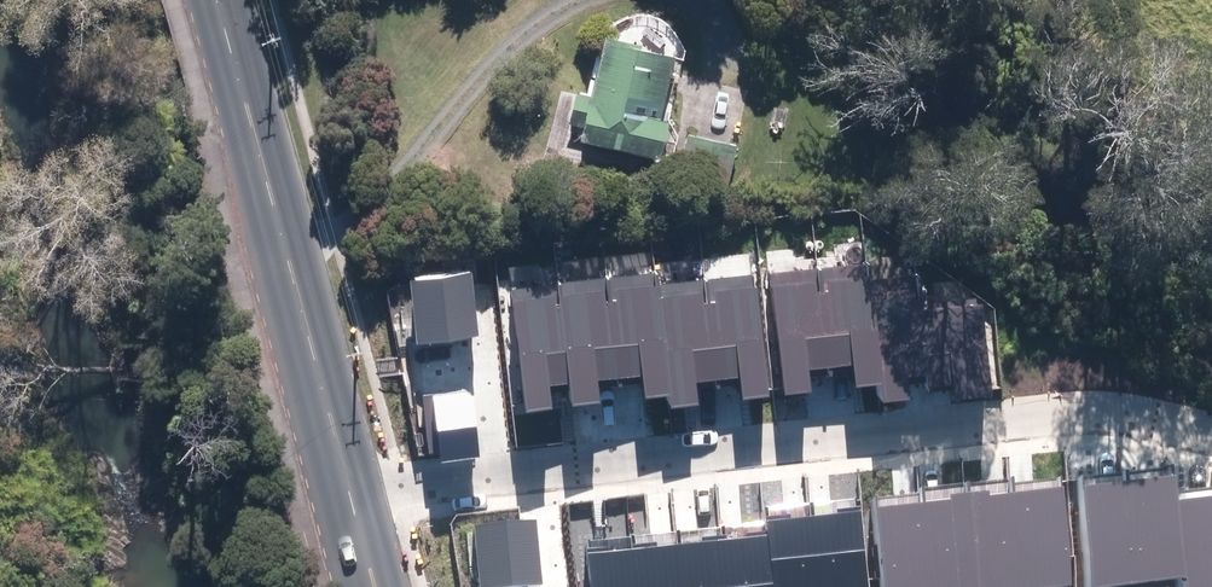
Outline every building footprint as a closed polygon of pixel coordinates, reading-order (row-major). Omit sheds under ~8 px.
[(601,38),(586,97),(572,94),(565,124),(580,127),(577,141),(656,160),(664,124),(655,122),(671,57),(636,50),(637,46),(601,38)] [(865,263),(816,269),(827,368),(854,365),(857,388),(879,385),(867,281),(865,263)] [(816,268),(769,273),(783,396),(808,393),(806,371),(827,368),(816,269),(816,268)] [(473,274),(411,280),(417,345),(479,338),(473,274)] [(654,274),(605,279),(618,402),(668,396),(655,285),(654,274)] [(704,281),(717,404),(770,398),(756,275),(704,281)] [(911,276),(867,281),(879,385),(881,403),(925,398),(924,389),(915,309),(911,276)] [(557,285),(571,407),(618,402),(605,279),(557,284),(557,285)] [(703,280),(655,285),(668,396),(669,409),(717,404),(704,281),(703,280)] [(514,290),(527,412),(571,407),(557,285),(514,290)] [(982,302),(915,309),(924,389),(956,385),(958,401),(992,397),(982,302)] [(479,458),(470,393),(423,399),(431,464),(479,458)] [(1127,473),(1139,583),(1187,577),(1178,500),(1174,467),(1127,473)] [(1082,478),(1094,586),(1098,586),(1139,583),(1127,473),(1082,478)] [(965,484),(976,586),(1021,586),(1010,484),(1009,479),(965,484)] [(1021,586),(1047,586),(1074,584),(1062,479),(1010,484),(1021,586)] [(931,586),(976,586),(965,484),(921,489),(921,494),(931,586)] [(876,499),(886,586),(931,586),(921,494),(876,499)] [(1178,500),(1187,577),(1188,586),(1211,586),(1211,496),(1178,500)] [(813,516),(821,586),(870,586),(861,511),(813,516)] [(773,586),(821,586),(813,516),(766,521),(767,535),(773,586)] [(475,525),(480,586),(532,586),(542,586),(537,520),(475,525)] [(728,586),(773,586),(767,535),(722,540),(728,586)] [(679,542),(684,586),(728,586),(722,540),(722,538),(679,542)] [(639,586),(684,586),(679,542),(635,547),(639,586)] [(589,552),(593,586),(639,586),(635,547),(589,552)]
